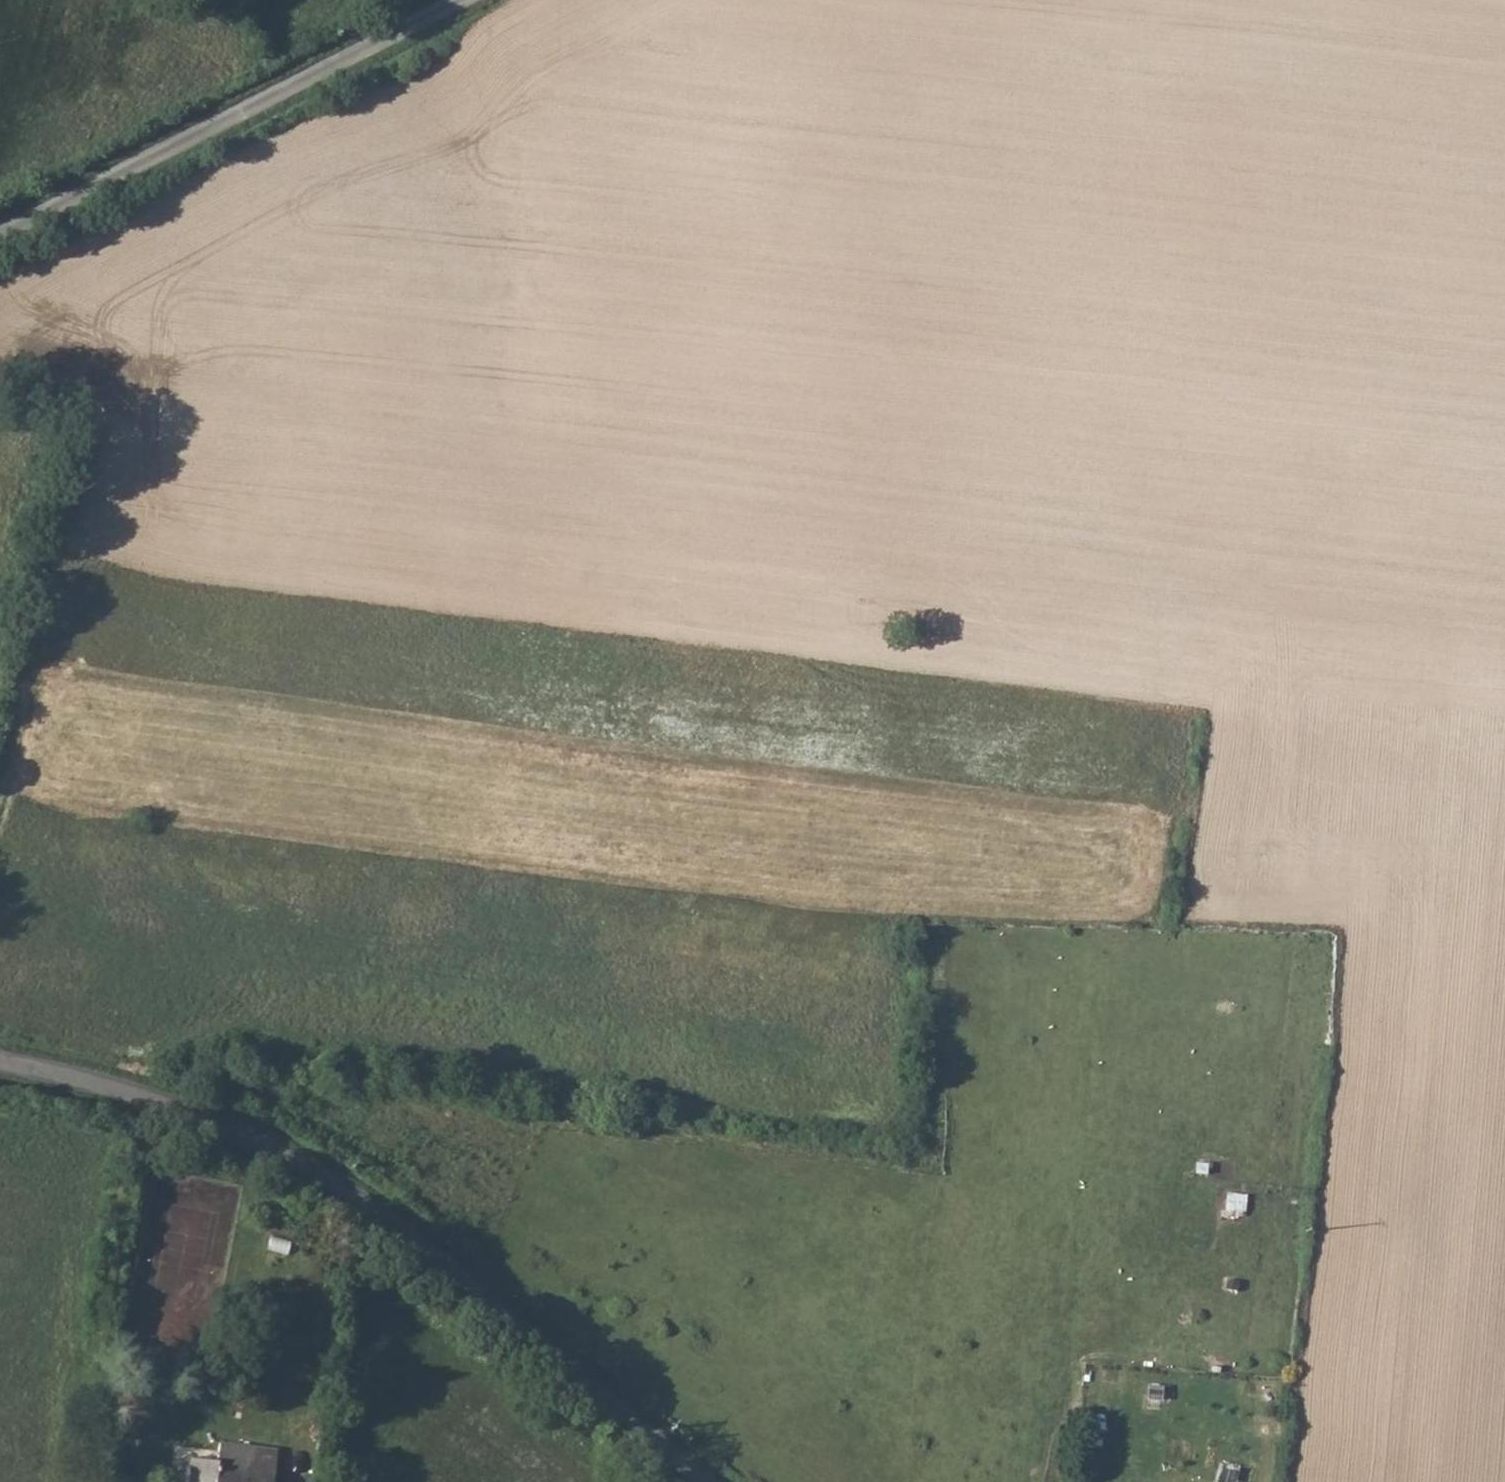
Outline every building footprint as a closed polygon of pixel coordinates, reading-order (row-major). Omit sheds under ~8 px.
[(219,1459),(215,1478),(191,1477),(190,1481),(272,1481),(276,1448),(222,1442),(219,1459)] [(215,1478),(219,1459),(193,1457),(191,1477),(215,1478)]
